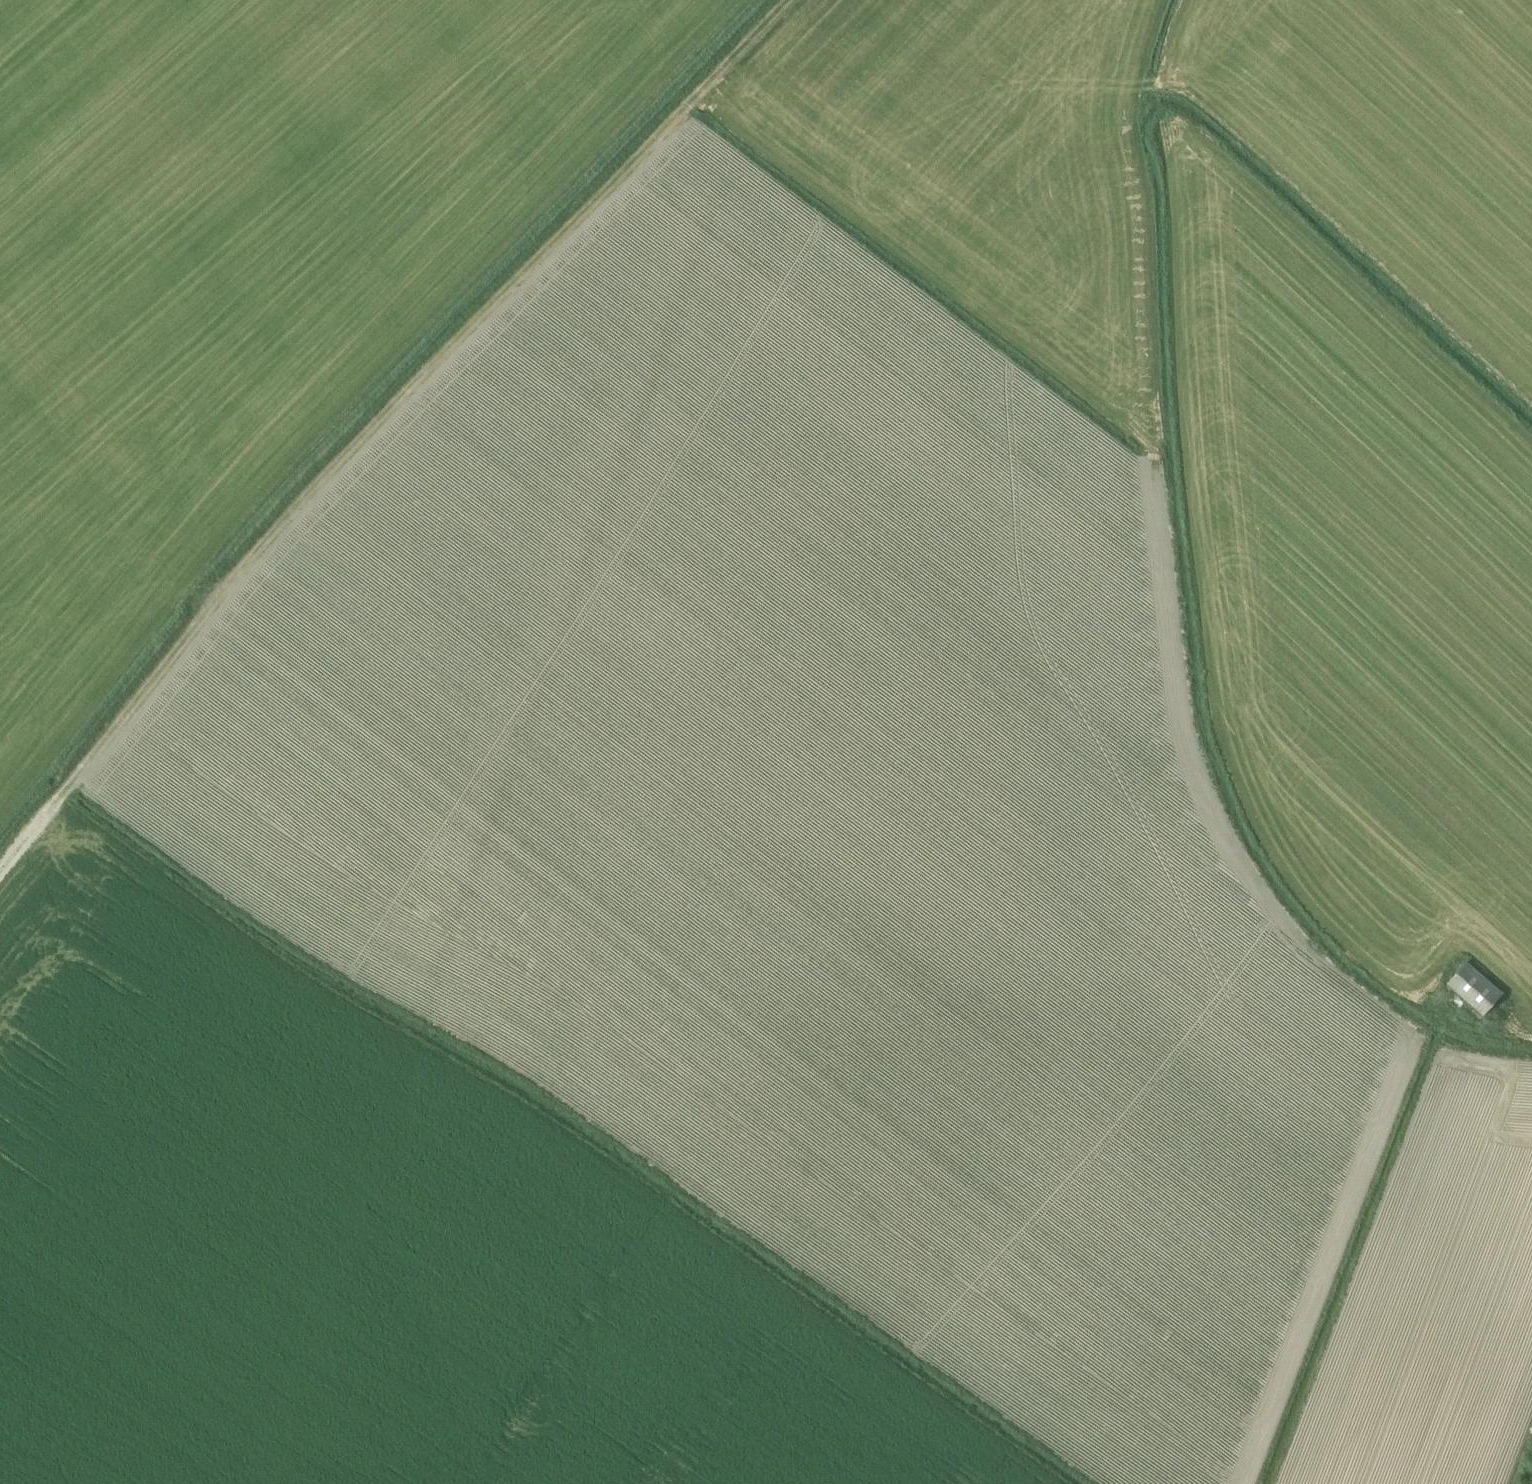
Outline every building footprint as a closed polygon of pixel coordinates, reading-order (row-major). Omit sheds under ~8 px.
[(1501,993),(1466,962),(1447,983),(1482,1014),(1501,993)]
